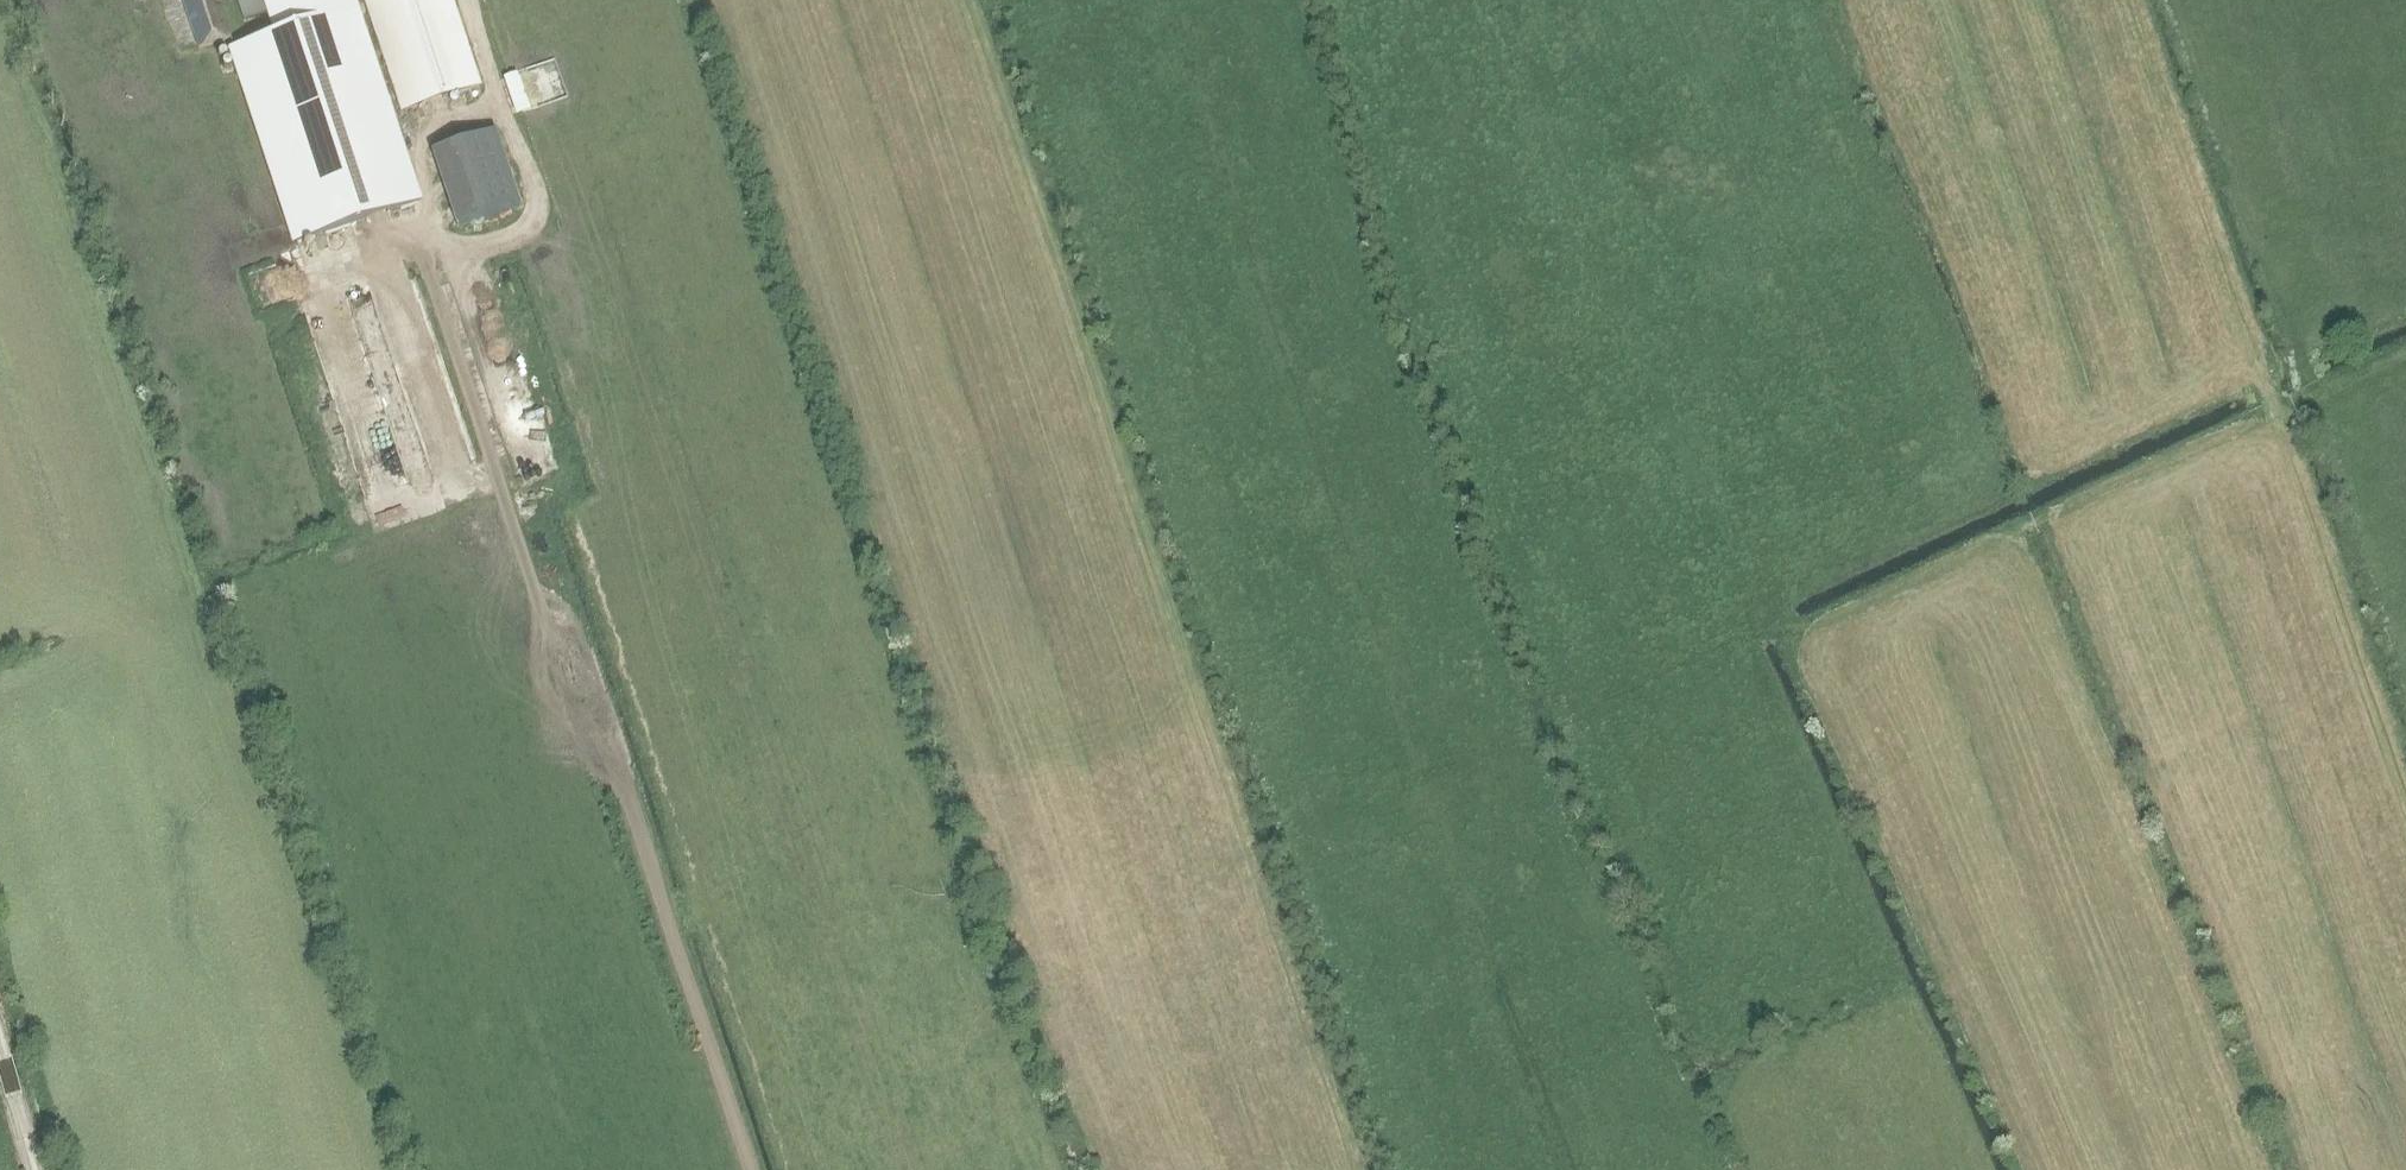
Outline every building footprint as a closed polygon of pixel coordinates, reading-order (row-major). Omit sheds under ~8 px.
[(198,50),(229,40),(216,0),(181,0),(198,50)] [(278,32),(232,47),(297,244),(417,204),(350,0),(267,0),(278,32)] [(247,17),(259,13),(254,0),(241,0),(247,17)] [(402,112),(479,86),(451,0),(365,0),(402,112)] [(456,223),(522,207),(502,129),(437,145),(456,223)]
